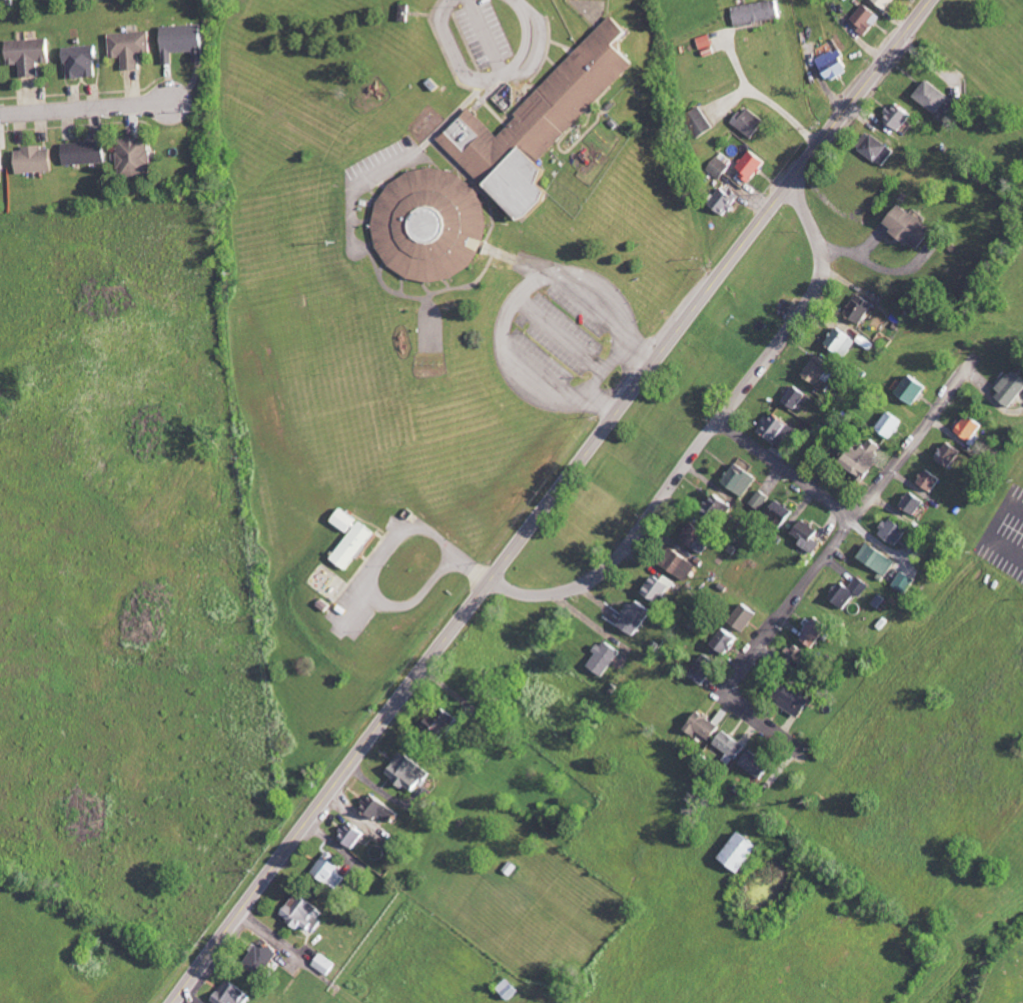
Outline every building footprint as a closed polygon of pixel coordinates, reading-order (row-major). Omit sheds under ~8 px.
[(738,27),(786,18),(782,0),(775,0),(734,8),(738,27)] [(874,1),(891,12),(899,0),(875,0),(874,1)] [(873,34),(885,15),(866,3),(854,22),(873,34)] [(500,135),(471,108),(439,141),(478,178),(471,185),(456,170),(412,168),(379,202),(377,249),(409,279),(455,282),(478,258),(478,250),(472,243),(476,239),(487,240),(490,187),(491,185),(531,223),(559,194),(551,186),(552,168),(544,162),(640,63),(621,45),(634,32),(616,15),(500,135)] [(164,26),(166,65),(177,64),(176,52),(198,52),(198,63),(208,62),(207,24),(164,26)] [(153,54),(152,32),(111,33),(112,57),(124,57),(125,70),(143,70),(142,54),(153,54)] [(40,77),(40,63),(52,62),(51,39),(9,40),(10,65),(22,65),(22,77),(40,77)] [(97,44),(65,49),(70,80),(98,75),(96,61),(100,60),(97,44)] [(854,70),(840,48),(819,61),(833,83),(854,70)] [(937,114),(951,97),(930,79),(916,96),(937,114)] [(885,120),(903,129),(913,112),(895,102),(885,120)] [(706,135),(717,129),(703,105),(692,112),(706,135)] [(770,122),(749,106),(736,124),(758,140),(770,122)] [(884,166),(895,151),(872,133),(860,149),(884,166)] [(155,176),(154,138),(121,139),(122,177),(155,176)] [(65,164),(108,164),(108,142),(65,142),(65,164)] [(54,172),(53,147),(19,148),(19,173),(54,172)] [(747,172),(745,175),(753,183),(770,162),(754,149),(740,166),(747,172)] [(724,179),(733,167),(719,157),(710,169),(724,179)] [(713,204),(733,214),(742,197),(722,187),(713,204)] [(888,226),(921,250),(936,230),(902,206),(888,226)] [(875,304),(860,294),(847,315),(862,325),(875,304)] [(858,339),(837,327),(827,344),(848,357),(858,339)] [(824,386),(836,365),(817,354),(805,374),(824,386)] [(1022,393),(1022,375),(1015,369),(997,394),(1013,406),(1022,393)] [(929,385),(910,374),(900,393),(918,403),(929,385)] [(798,410),(808,393),(796,385),(786,402),(798,410)] [(905,421),(891,411),(878,430),(893,440),(905,421)] [(778,440),(792,425),(778,413),(765,427),(778,440)] [(956,431),(975,446),(982,438),(977,434),(984,425),(970,414),(956,431)] [(885,447),(871,439),(862,453),(849,446),(840,460),(868,476),(885,447)] [(964,451),(948,441),(937,458),(952,468),(964,451)] [(757,474),(734,464),(725,485),(748,495),(757,474)] [(919,482),(934,492),(943,478),(928,469),(919,482)] [(761,511),(771,497),(760,490),(750,504),(761,511)] [(903,507),(919,515),(927,500),(911,492),(903,507)] [(731,502),(713,493),(702,517),(720,525),(731,502)] [(795,512),(778,500),(768,515),(786,526),(795,512)] [(334,522),(352,534),(361,520),(344,509),(334,522)] [(881,534),(899,546),(910,529),(892,518),(881,534)] [(821,544),(815,540),(820,531),(802,519),(793,534),(802,539),(799,544),(816,554),(821,544)] [(379,534),(363,522),(335,559),(351,571),(379,534)] [(682,541),(704,554),(714,538),(692,525),(682,541)] [(861,557),(888,577),(898,562),(871,543),(861,557)] [(664,566),(688,581),(699,565),(675,549),(664,566)] [(918,580),(905,571),(895,585),(908,594),(918,580)] [(642,595),(663,605),(675,581),(665,576),(663,579),(652,574),(642,595)] [(862,596),(871,585),(859,577),(851,588),(843,582),(831,598),(846,609),(857,593),(862,596)] [(636,635),(653,612),(636,599),(619,623),(636,635)] [(734,623),(748,631),(760,612),(746,604),(734,623)] [(802,640),(817,648),(830,624),(814,616),(802,640)] [(715,646),(733,654),(741,636),(723,628),(715,646)] [(606,677),(623,651),(607,641),(590,667),(606,677)] [(785,656),(799,668),(810,655),(796,643),(785,656)] [(705,685),(723,663),(710,653),(692,675),(705,685)] [(806,716),(814,697),(784,684),(775,703),(806,716)] [(722,726),(697,711),(686,730),(695,736),(698,732),(712,741),(722,726)] [(462,719),(453,712),(447,721),(437,714),(428,727),(446,741),(462,719)] [(725,760),(732,766),(747,747),(726,730),(715,743),(729,755),(725,760)] [(741,764),(766,779),(774,764),(749,750),(741,764)] [(433,773),(406,752),(389,773),(408,789),(410,786),(418,792),(433,773)] [(382,819),(384,815),(399,822),(404,813),(371,796),(363,809),(382,819)] [(357,849),(369,835),(353,821),(341,835),(357,849)] [(725,858),(746,874),(766,848),(745,832),(725,858)] [(332,853),(316,872),(340,891),(350,879),(342,872),(347,865),(332,853)] [(283,915),(311,935),(327,913),(300,893),(283,915)] [(267,976),(283,954),(264,942),(249,964),(267,976)] [(314,966),(331,977),(339,965),(322,954),(314,966)] [(230,978),(214,1000),(218,1002),(247,1002),(253,995),(230,978)] [(513,999),(522,990),(510,978),(501,988),(513,999)]
